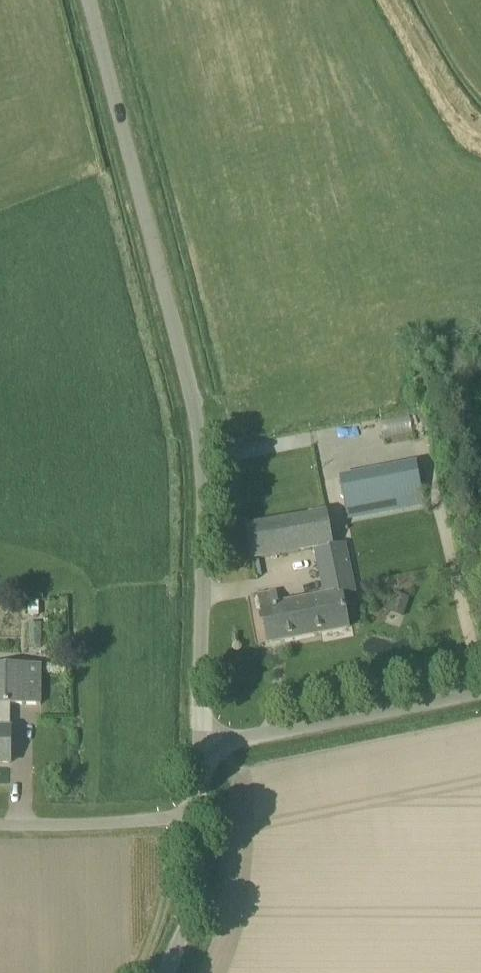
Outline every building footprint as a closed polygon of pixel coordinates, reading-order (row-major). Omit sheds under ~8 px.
[(346,510),(422,495),(417,461),(338,477),(346,510)] [(334,545),(328,512),(248,525),(255,560),(317,549),(326,598),(279,606),(277,593),(262,595),(262,593),(260,594),(262,609),(268,642),(349,628),(343,595),(356,593),(347,543),(334,545)] [(403,617),(410,598),(395,592),(388,611),(403,617)] [(11,763),(11,729),(10,729),(11,705),(41,705),(41,665),(0,665),(0,763),(11,763)]
